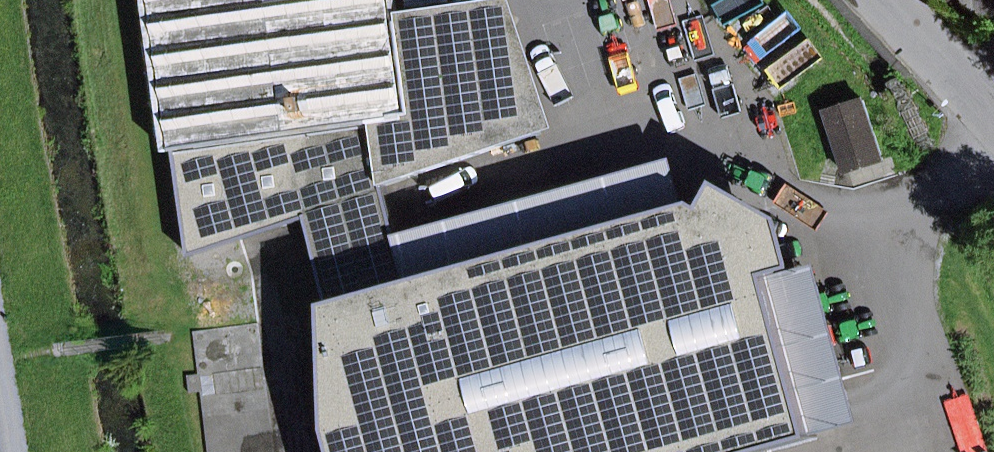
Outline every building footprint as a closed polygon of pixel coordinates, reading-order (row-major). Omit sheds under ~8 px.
[(399,0),(147,0),(168,152),(180,150),(375,123),(385,188),(540,134),(525,89),(508,36),(482,20),(403,31),(402,22),(399,0)] [(993,18),(993,0),(978,0),(993,18)] [(525,89),(535,86),(509,7),(402,22),(403,31),(482,20),(508,36),(525,89)] [(826,113),(845,171),(882,159),(863,101),(826,113)] [(180,150),(193,254),(385,195),(385,188),(375,123),(180,150)] [(341,451),(770,451),(820,438),(774,275),(803,267),(787,213),(724,179),(710,205),(704,197),(332,303),(334,429),(341,451)] [(209,451),(276,451),(259,323),(193,332),(199,374),(188,376),(190,393),(201,392),(209,451)]
